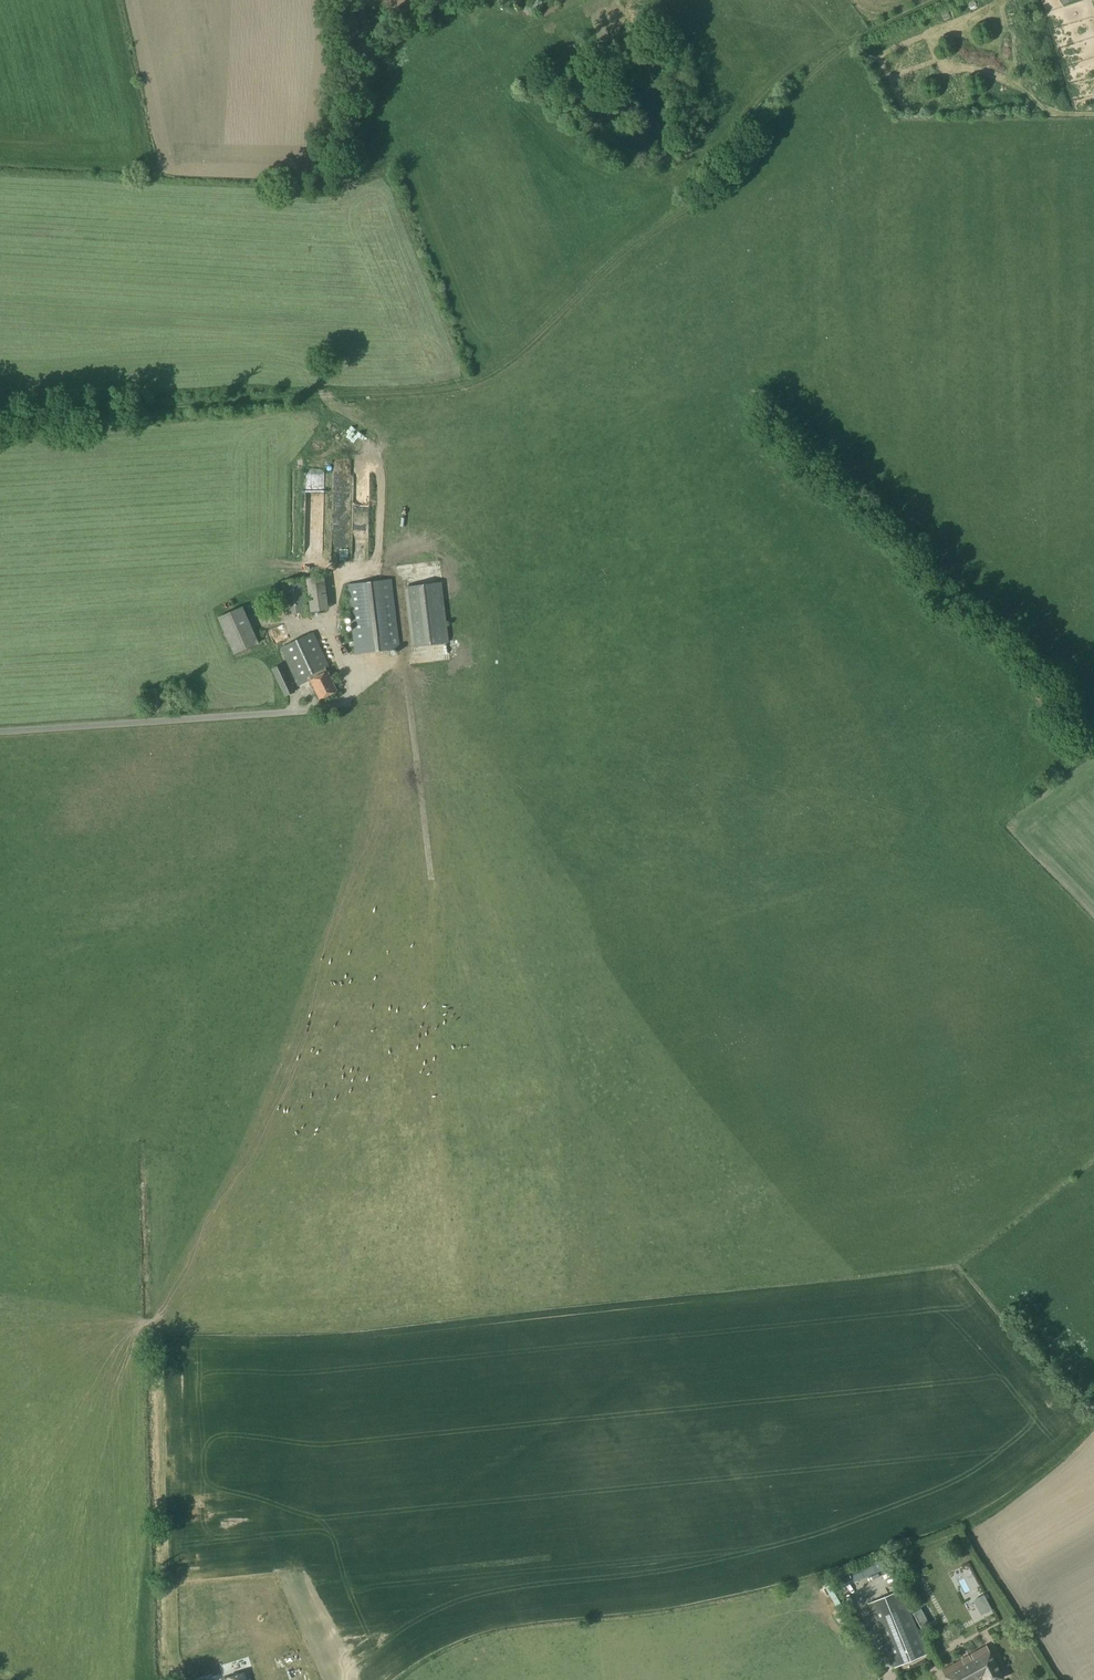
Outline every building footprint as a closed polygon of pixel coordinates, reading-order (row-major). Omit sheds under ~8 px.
[(524,8),(531,17),(544,7),(539,0),(534,0),(524,8)] [(353,476),(354,467),(346,467),(345,475),(353,476)] [(326,605),(324,576),(309,577),(311,607),(326,605)] [(281,582),(284,602),(285,615),(307,612),(303,579),(281,582)] [(347,585),(355,654),(400,649),(391,580),(347,585)] [(406,588),(413,647),(448,643),(441,584),(406,588)] [(217,618),(233,654),(259,644),(243,607),(217,618)] [(280,649),(295,682),(323,669),(308,636),(280,649)] [(282,664),(272,668),(280,686),(290,682),(282,664)] [(311,681),(319,699),(336,691),(328,673),(311,681)] [(869,1604),(895,1667),(927,1654),(900,1591),(869,1604)] [(986,1591),(977,1595),(982,1610),(992,1606),(986,1591)] [(252,1634),(255,1641),(266,1637),(264,1629),(252,1634)] [(947,1679),(999,1679),(1003,1678),(986,1646),(970,1654),(971,1655),(942,1670),(947,1679)]
